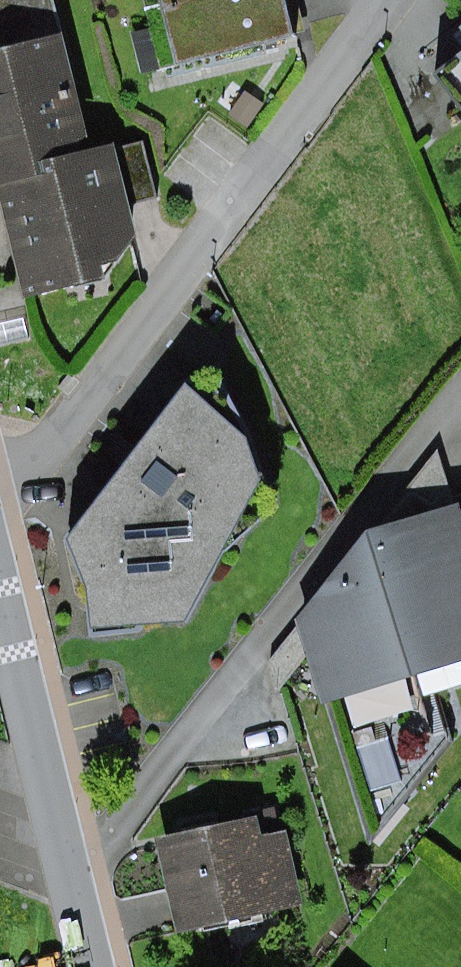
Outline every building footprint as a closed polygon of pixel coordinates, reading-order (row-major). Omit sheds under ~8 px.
[(158,4),(173,62),(304,29),(297,0),(173,0),(158,4)] [(25,300),(105,281),(138,236),(130,203),(158,197),(144,141),(117,148),(116,144),(92,150),(63,34),(0,49),(0,199),(25,300)] [(436,73),(460,106),(460,55),(436,73)] [(265,104),(246,91),(229,115),(247,128),(265,104)] [(190,380),(71,539),(89,589),(93,630),(189,622),(227,550),(276,506),(243,414),(217,365),(190,380)] [(370,535),(415,681),(460,667),(460,508),(370,535)] [(415,681),(370,535),(306,619),(331,704),(415,681)] [(385,723),(353,733),(371,792),(403,782),(385,723)] [(264,835),(259,816),(158,838),(179,933),(304,906),(287,830),(264,835)]
